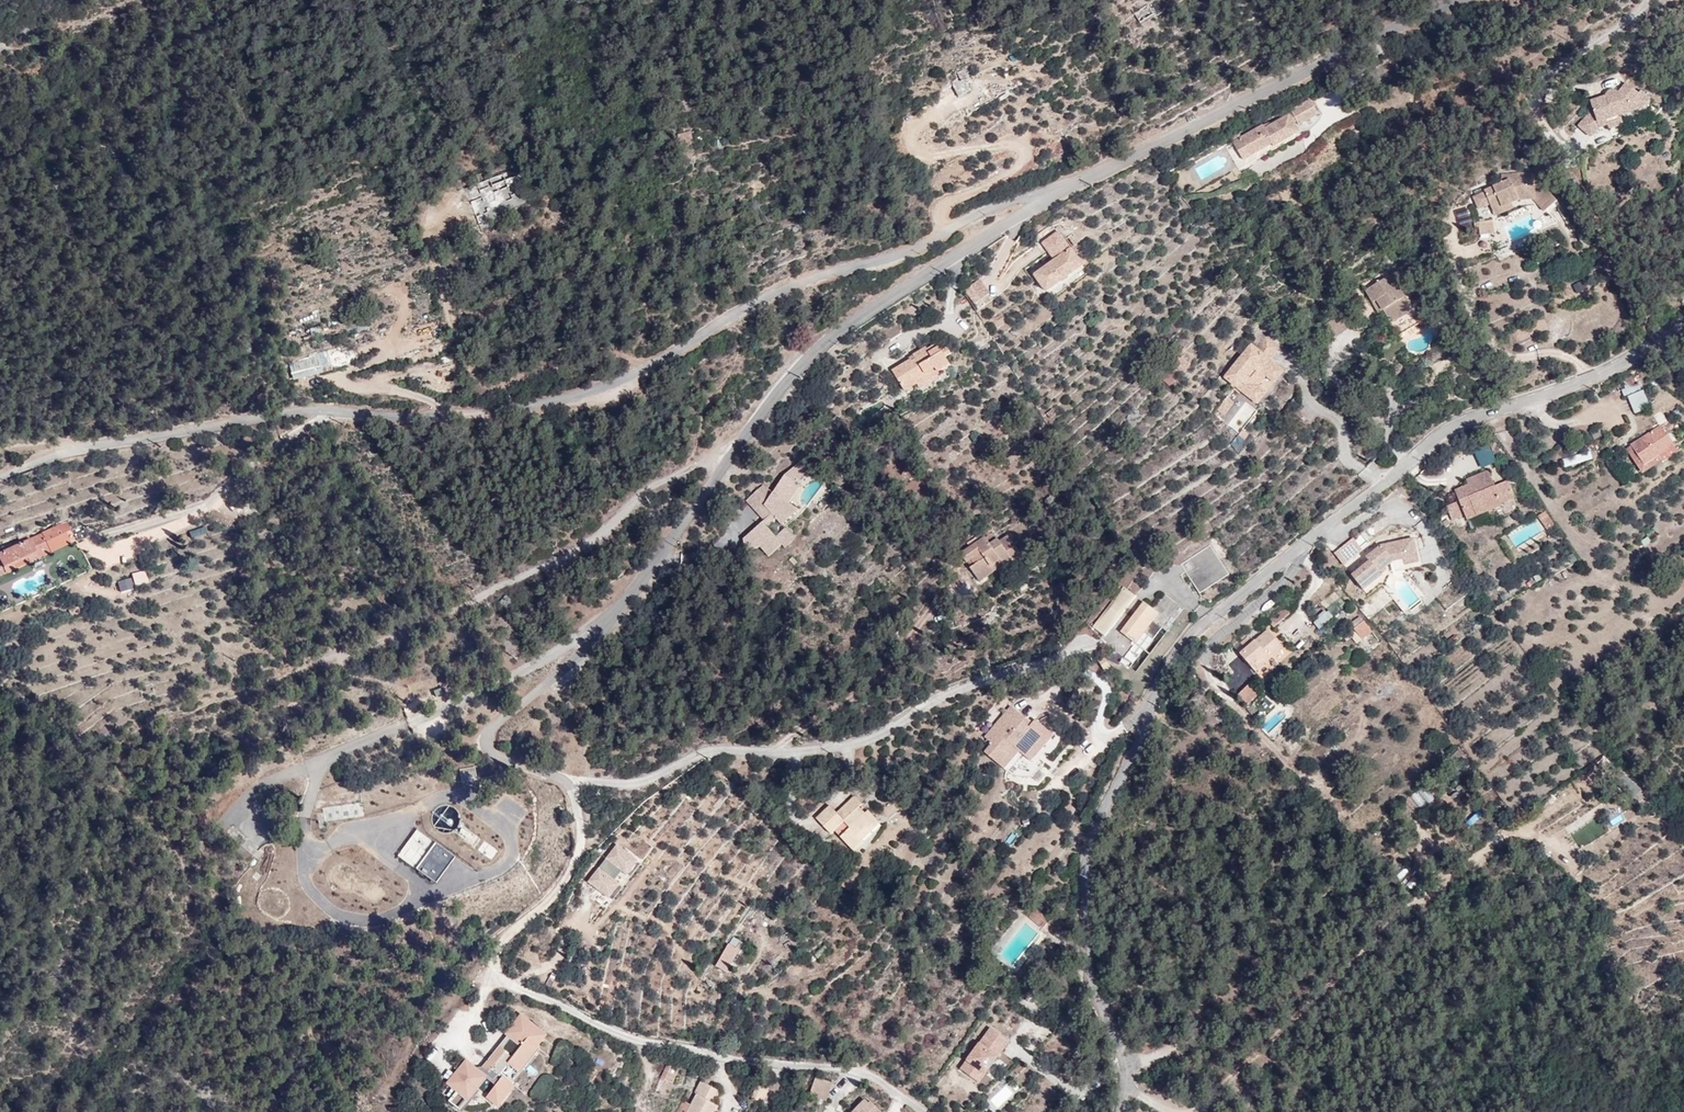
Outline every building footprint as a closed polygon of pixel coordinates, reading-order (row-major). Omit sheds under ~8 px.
[(950,83),(956,95),(967,90),(963,81),(960,82),(959,79),(950,83)] [(1603,130),(1611,128),(1625,124),(1624,119),(1641,114),(1643,116),(1654,103),(1645,95),(1643,98),(1630,88),(1623,97),(1620,94),(1613,95),(1609,101),(1595,105),(1596,115),(1583,128),(1594,139),(1603,130)] [(1266,133),(1246,145),(1256,163),(1277,152),(1278,154),(1303,140),(1298,131),(1300,129),(1302,133),(1323,121),(1315,107),(1294,119),(1297,123),(1294,124),(1293,123),(1268,137),(1266,133)] [(1625,124),(1611,128),(1612,132),(1626,128),(1625,124)] [(683,129),(672,133),(676,145),(686,141),(683,129)] [(1236,148),(1247,168),(1256,163),(1246,145),(1245,143),(1236,148)] [(488,181),(467,187),(477,221),(528,207),(519,174),(489,183),(488,181)] [(1476,203),(1478,210),(1489,204),(1492,211),(1492,212),(1500,208),(1502,213),(1512,209),(1520,205),(1534,205),(1544,217),(1556,206),(1543,192),(1540,194),(1537,191),(1533,191),(1533,179),(1502,181),(1502,190),(1486,197),(1486,199),(1476,203)] [(1489,204),(1478,210),(1481,216),(1492,211),(1489,204)] [(1514,215),(1512,209),(1502,213),(1500,208),(1492,212),(1496,222),(1514,215)] [(1482,239),(1495,238),(1495,226),(1486,226),(1486,227),(1481,227),(1482,239)] [(1080,267),(1056,234),(1040,245),(1052,262),(1033,277),(1044,294),(1080,267)] [(1502,252),(1512,248),(1510,243),(1501,247),(1502,252)] [(1360,284),(1368,297),(1372,294),(1378,305),(1382,312),(1387,309),(1390,314),(1406,305),(1391,280),(1396,277),(1389,264),(1383,268),(1384,270),(1360,284)] [(964,290),(978,309),(994,297),(980,278),(964,290)] [(1572,284),(1576,293),(1586,289),(1582,280),(1572,284)] [(1372,294),(1368,297),(1374,307),(1378,305),(1372,294)] [(1219,375),(1242,393),(1250,382),(1260,371),(1268,379),(1277,368),(1262,356),(1272,343),(1259,333),(1248,346),(1244,343),(1219,375)] [(903,391),(914,385),(925,378),(923,375),(933,370),(935,373),(947,366),(935,345),(925,351),(924,349),(912,357),(914,361),(909,364),(908,361),(890,372),(903,391)] [(871,364),(883,356),(878,350),(867,358),(871,364)] [(925,378),(914,385),(916,387),(936,375),(935,373),(933,370),(923,375),(925,378)] [(1250,382),(1242,393),(1251,400),(1259,390),(1250,382)] [(1633,413),(1647,407),(1641,392),(1627,399),(1633,413)] [(1218,412),(1227,399),(1221,394),(1211,408),(1218,412)] [(1653,415),(1658,425),(1666,421),(1661,411),(1653,415)] [(1662,430),(1666,427),(1664,424),(1630,446),(1642,467),(1672,447),(1665,436),(1662,430)] [(1670,433),(1666,427),(1662,430),(1665,436),(1670,433)] [(1239,451),(1247,441),(1238,434),(1230,445),(1239,451)] [(1642,467),(1630,446),(1625,449),(1642,475),(1676,452),(1672,447),(1642,467)] [(1588,449),(1560,460),(1564,469),(1592,458),(1588,449)] [(791,470),(778,488),(766,505),(773,513),(748,535),(750,540),(763,533),(768,539),(775,549),(798,529),(787,516),(799,504),(793,499),(787,494),(800,476),(803,478),(815,461),(807,458),(791,470)] [(1455,500),(1443,506),(1448,519),(1461,514),(1462,517),(1498,502),(1497,500),(1511,494),(1505,479),(1491,485),(1485,469),(1462,479),(1464,484),(1451,489),(1455,500)] [(806,481),(803,478),(800,476),(787,494),(793,499),(806,481)] [(778,488),(767,479),(755,493),(766,505),(778,488)] [(1541,511),(1534,515),(1543,529),(1550,524),(1541,511)] [(61,520),(55,523),(59,532),(66,529),(61,520)] [(9,568),(7,565),(21,558),(23,561),(32,557),(26,544),(38,539),(44,551),(64,542),(59,532),(55,523),(25,538),(23,533),(14,537),(16,542),(0,549),(0,572),(9,568)] [(763,533),(750,540),(753,546),(768,539),(763,533)] [(984,539),(961,557),(967,566),(969,564),(972,561),(976,566),(973,568),(971,570),(981,582),(995,571),(993,569),(1001,562),(1003,564),(1006,568),(1022,555),(1006,536),(998,543),(997,541),(990,546),(984,539)] [(32,557),(44,551),(38,539),(26,544),(32,557)] [(1333,557),(1342,568),(1361,553),(1352,542),(1333,557)] [(1368,565),(1350,579),(1361,593),(1380,579),(1378,576),(1392,564),(1402,562),(1403,568),(1417,565),(1412,542),(1380,549),(1373,554),(1376,557),(1372,559),(1370,557),(1365,561),(1368,565)] [(1201,592),(1229,574),(1211,544),(1180,563),(1201,592)] [(9,568),(23,561),(21,558),(7,565),(9,568)] [(939,570),(944,576),(957,565),(953,560),(939,570)] [(995,571),(1003,564),(1001,562),(993,569),(995,571)] [(957,565),(944,576),(950,583),(962,572),(957,565)] [(1127,589),(1136,593),(1140,585),(1131,581),(1127,589)] [(1137,597),(1122,587),(1093,627),(1105,636),(1137,597)] [(1136,644),(1158,613),(1151,609),(1143,603),(1121,632),(1136,644)] [(1270,628),(1286,613),(1280,608),(1264,622),(1270,628)] [(1326,610),(1312,621),(1319,629),(1333,618),(1326,610)] [(1362,631),(1355,621),(1342,631),(1346,637),(1350,633),(1355,638),(1362,631)] [(1237,655),(1252,673),(1280,648),(1265,631),(1249,644),(1243,650),(1237,655)] [(1235,642),(1243,650),(1249,644),(1242,636),(1235,642)] [(1134,666),(1145,652),(1135,644),(1124,657),(1134,666)] [(1096,660),(1104,672),(1111,667),(1104,656),(1096,660)] [(1245,706),(1255,696),(1246,685),(1235,695),(1245,706)] [(1043,742),(1051,730),(1037,718),(1033,722),(1030,725),(1024,720),(1027,717),(1012,706),(987,739),(995,745),(988,753),(1007,769),(1021,751),(1027,755),(1039,739),(1043,742)] [(1055,734),(1051,730),(1043,742),(1039,739),(1027,755),(1033,760),(1055,734)] [(1458,762),(1466,756),(1460,749),(1452,755),(1458,762)] [(461,783),(476,782),(474,767),(459,769),(461,783)] [(864,820),(867,817),(860,809),(842,826),(834,818),(821,831),(835,846),(839,843),(842,841),(848,847),(845,850),(857,863),(867,853),(866,853),(863,848),(870,841),(872,842),(882,833),(873,824),(870,826),(864,820)] [(1608,821),(1612,826),(1623,820),(1620,814),(1608,821)] [(873,824),(867,817),(864,820),(870,826),(873,824)] [(462,826),(457,834),(474,846),(479,838),(462,826)] [(417,829),(398,856),(436,883),(456,856),(417,829)] [(885,836),(882,833),(872,842),(870,841),(863,848),(866,853),(885,836)] [(483,841),(477,849),(491,859),(497,850),(483,841)] [(842,841),(839,843),(845,850),(848,847),(842,841)] [(609,901),(640,859),(617,843),(586,884),(609,901)] [(869,856),(867,853),(857,863),(859,865),(869,856)] [(1042,920),(1034,930),(1050,943),(1053,938),(1048,924),(1042,920)] [(1020,952),(1037,933),(1025,923),(1009,943),(1020,952)] [(751,936),(744,932),(739,938),(746,944),(751,936)] [(724,957),(739,938),(737,937),(723,957),(724,957)] [(746,944),(739,938),(724,957),(731,964),(746,944)] [(545,1031),(516,1011),(501,1033),(503,1035),(480,1067),(475,1068),(463,1059),(444,1086),(455,1094),(448,1104),(459,1111),(461,1111),(485,1079),(495,1085),(485,1098),(499,1108),(515,1085),(511,1082),(538,1046),(535,1044),(545,1031)] [(978,1077),(1010,1037),(992,1023),(961,1063),(978,1077)] [(673,1071),(678,1056),(666,1052),(661,1067),(673,1071)] [(771,1068),(759,1064),(755,1079),(767,1082),(771,1068)] [(722,1090),(718,1088),(724,1076),(705,1065),(698,1077),(701,1078),(695,1089),(688,1085),(680,1100),(687,1104),(686,1107),(688,1108),(686,1111),(711,1111),(722,1090)] [(822,1093),(829,1074),(813,1069),(807,1088),(822,1093)] [(529,1092),(540,1101),(555,1084),(545,1074),(529,1092)] [(868,1094),(866,1095),(862,1092),(851,1103),(854,1107),(849,1111),(839,1105),(834,1111),(879,1111),(883,1108),(868,1094)]
